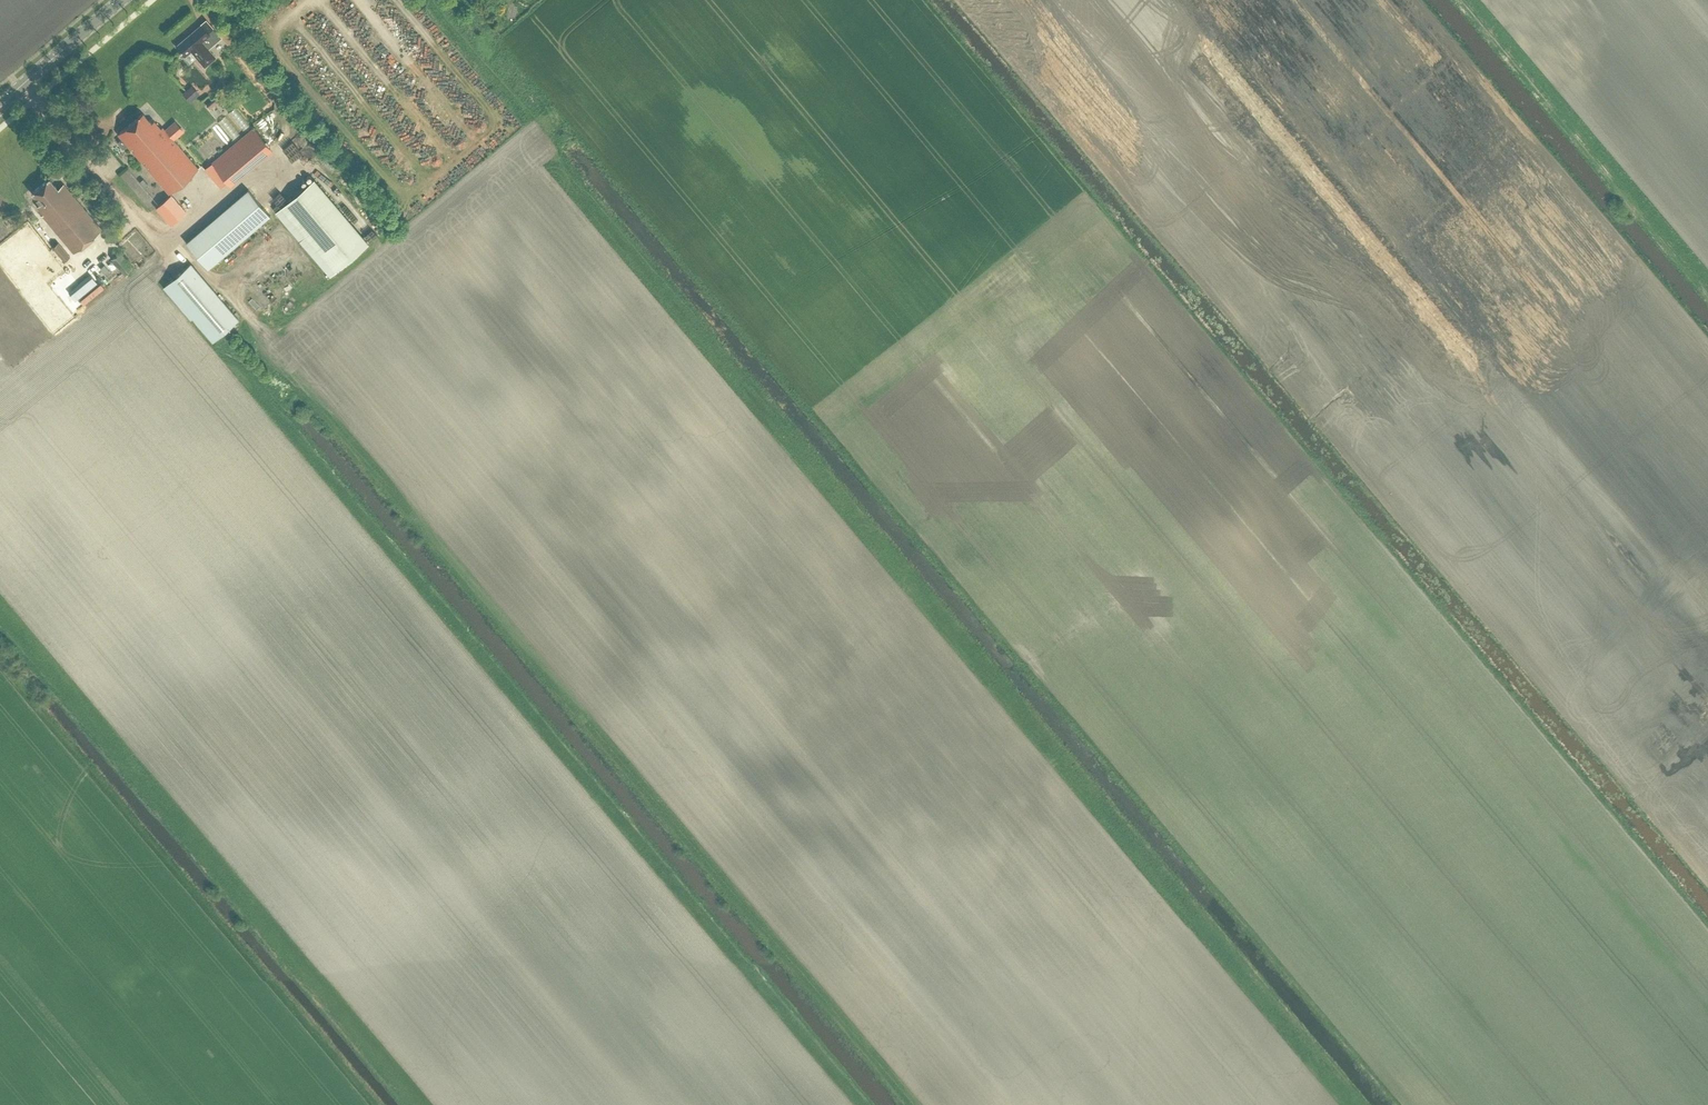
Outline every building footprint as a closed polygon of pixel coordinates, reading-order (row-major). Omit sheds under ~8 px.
[(338,42),(344,38),(333,22),(328,26),(338,42)] [(215,56),(208,48),(221,36),(213,28),(208,32),(202,24),(177,45),(185,55),(191,50),(205,65),(215,56)] [(213,86),(218,91),(224,85),(220,80),(213,86)] [(181,93),(190,102),(198,93),(190,85),(181,93)] [(154,120),(151,122),(142,112),(118,133),(170,193),(198,168),(162,126),(160,128),(154,120)] [(332,166),(339,164),(336,152),(328,154),(332,166)] [(64,183),(58,188),(49,177),(32,191),(41,202),(37,205),(44,213),(42,215),(74,252),(102,229),(64,183)] [(337,269),(367,243),(313,179),(282,205),(337,269)] [(248,189),(186,241),(208,267),(270,214),(248,189)] [(174,191),(159,205),(173,221),(188,208),(174,191)] [(71,256),(60,242),(53,247),(65,261),(71,256)] [(120,250),(111,258),(123,273),(133,265),(120,250)] [(191,262),(165,284),(213,340),(238,318),(191,262)]
